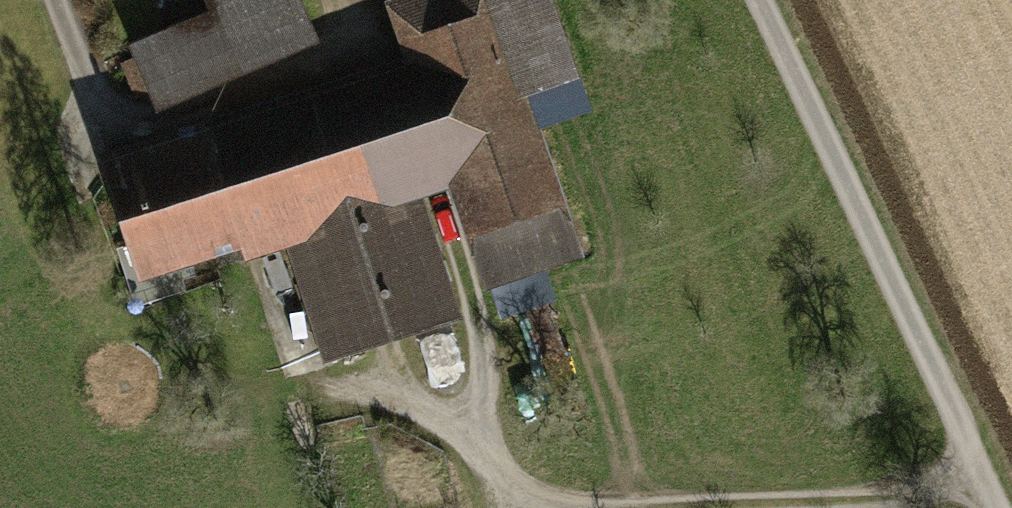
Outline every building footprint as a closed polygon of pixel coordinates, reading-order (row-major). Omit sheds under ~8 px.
[(485,0),(398,0),(422,75),(149,163),(144,147),(112,157),(146,261),(282,217),(326,352),(454,311),(410,176),(453,162),(489,273),(566,249),(512,83),(564,67),(542,0),(534,0),(490,14),(485,0)] [(295,0),(210,0),(219,22),(146,53),(162,92),(236,61),(238,66),(288,45),(283,34),(305,25),(295,0)]
